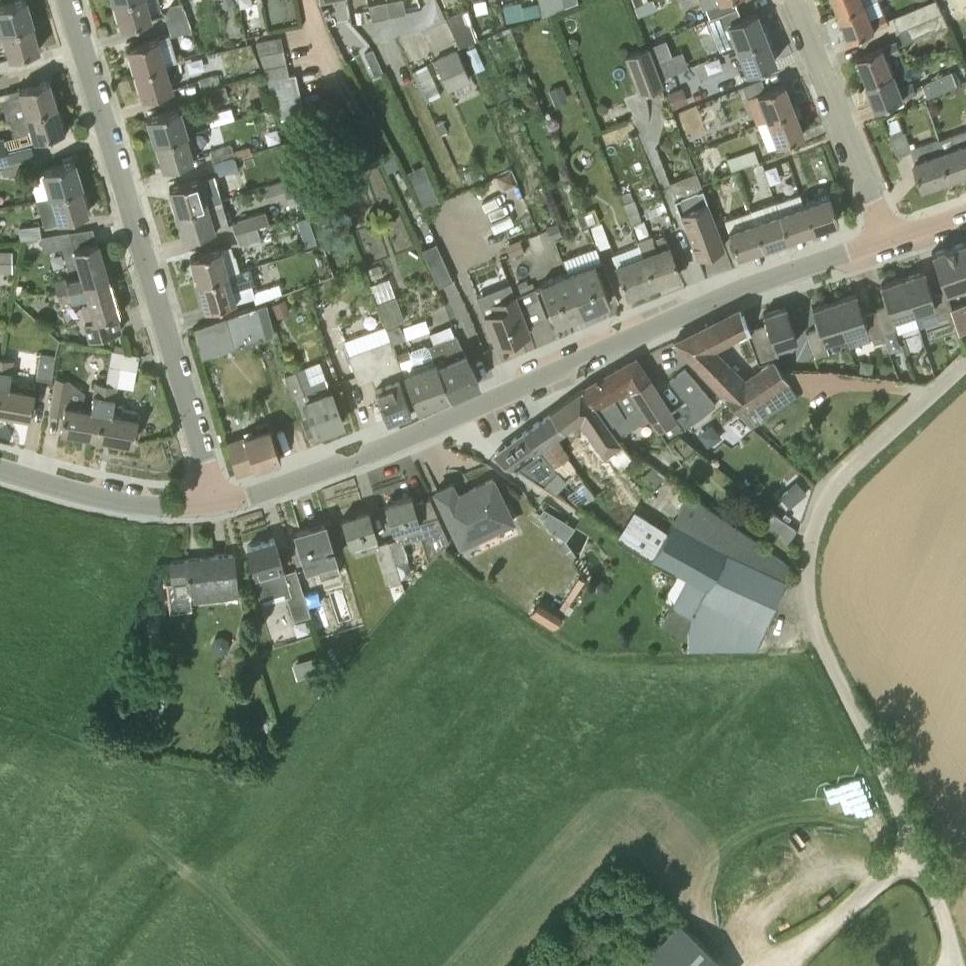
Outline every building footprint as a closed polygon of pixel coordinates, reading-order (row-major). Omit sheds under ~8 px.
[(32,23),(25,0),(15,0),(0,4),(0,26),(2,32),(32,23)] [(114,1),(122,26),(152,17),(147,0),(117,0),(114,1)] [(389,14),(386,0),(383,0),(369,3),(372,17),(389,14)] [(404,0),(386,0),(389,14),(406,10),(404,0)] [(540,12),(538,0),(521,4),(521,3),(502,7),(504,20),(540,12)] [(541,12),(552,8),(574,0),(539,0),(541,12)] [(866,2),(865,0),(836,0),(841,13),(866,2)] [(639,15),(648,12),(644,1),(635,4),(639,15)] [(866,2),(841,13),(851,39),(890,23),(886,11),(872,17),(866,2)] [(900,29),(930,17),(924,4),(895,16),(900,29)] [(183,6),(165,11),(165,12),(169,23),(188,18),(184,6),(184,5),(183,6)] [(765,36),(754,11),(741,17),(736,5),(706,17),(719,48),(735,42),(737,47),(765,36)] [(459,46),(477,38),(467,6),(446,16),(459,46)] [(366,8),(354,10),(356,21),(367,19),(366,8)] [(930,17),(900,29),(905,42),(935,29),(930,17)] [(188,18),(169,23),(172,35),(191,29),(188,18)] [(32,23),(2,32),(9,57),(39,48),(32,23)] [(136,71),(166,62),(177,59),(170,34),(159,37),(128,46),(136,71)] [(259,51),(283,46),(280,35),(256,40),(259,51)] [(765,36),(737,47),(748,72),(775,60),(765,36)] [(869,82),(894,71),(888,57),(902,52),(897,39),(883,45),(884,46),(858,57),(869,82)] [(476,45),(467,49),(476,70),(486,66),(476,45)] [(639,91),(661,82),(659,76),(653,61),(647,45),(624,54),(639,91)] [(263,65),(286,60),(283,46),(259,51),(259,53),(263,65)] [(448,89),(470,79),(456,47),(434,57),(448,89)] [(659,76),(675,70),(669,54),(653,61),(659,76)] [(267,78),(288,73),(286,60),(263,65),(267,78)] [(166,62),(136,71),(143,96),(174,87),(166,62)] [(929,95),(959,83),(954,70),(924,82),(929,95)] [(894,71),(869,82),(879,107),(905,97),(905,98),(919,92),(914,80),(900,86),(894,71)] [(202,90),(222,84),(218,72),(199,77),(202,90)] [(288,73),(267,78),(272,91),(299,85),(296,72),(288,73)] [(10,118),(57,104),(49,78),(3,92),(4,97),(0,98),(6,119),(10,118)] [(765,118),(793,107),(784,82),(756,93),(765,118)] [(549,88),(554,103),(567,98),(562,83),(549,88)] [(222,84),(202,90),(206,101),(226,95),(223,84),(222,84)] [(299,85),(272,91),(276,104),(301,98),(299,85)] [(682,86),(667,92),(673,107),(688,101),(682,86)] [(301,98),(276,104),(281,117),(304,112),(301,98)] [(57,104),(10,118),(14,134),(26,130),(29,139),(64,129),(57,104)] [(156,141),(187,132),(180,106),(148,116),(156,141)] [(793,107),(765,118),(766,119),(775,143),(803,132),(793,107)] [(940,139),(953,177),(965,172),(965,130),(940,139)] [(953,177),(940,139),(939,137),(915,146),(911,148),(909,144),(904,131),(889,137),(897,158),(912,151),(914,157),(925,187),(953,177)] [(187,132),(156,141),(164,167),(195,157),(187,132)] [(10,160),(4,135),(0,136),(0,163),(10,160)] [(213,163),(236,156),(232,144),(210,151),(213,163)] [(359,154),(355,144),(339,151),(343,161),(359,154)] [(732,169),(758,159),(754,147),(728,157),(732,169)] [(10,160),(0,163),(3,175),(25,170),(21,158),(10,160)] [(36,198),(81,185),(73,159),(42,169),(49,194),(36,198)] [(474,164),(464,169),(469,181),(480,176),(474,164)] [(517,183),(510,168),(494,175),(499,186),(505,189),(517,183)] [(423,204),(439,197),(429,175),(413,182),(423,204)] [(208,202),(200,177),(169,186),(177,211),(208,202)] [(81,185),(36,198),(44,223),(88,210),(81,185)] [(290,188),(294,201),(301,199),(297,186),(290,188)] [(696,254),(724,243),(702,187),(674,198),(696,254)] [(633,199),(630,190),(620,194),(630,221),(642,217),(635,198),(633,199)] [(803,201),(812,226),(838,217),(829,192),(803,201)] [(208,202),(177,211),(185,236),(230,223),(222,197),(208,202)] [(787,234),(812,226),(803,201),(778,210),(787,234)] [(585,212),(589,223),(598,219),(594,208),(585,212)] [(236,231),(259,224),(269,221),(265,209),(237,218),(238,220),(233,222),(236,231)] [(762,243),(787,234),(778,210),(754,218),(762,243)] [(584,226),(588,224),(583,211),(579,213),(584,226)] [(737,252),(762,243),(754,218),(728,227),(737,252)] [(546,225),(551,238),(562,233),(557,220),(546,225)] [(596,240),(608,235),(602,221),(591,225),(596,240)] [(20,237),(41,234),(39,222),(18,226),(20,237)] [(629,224),(624,223),(621,227),(623,231),(628,232),(631,228),(629,224)] [(259,224),(236,231),(240,243),(262,236),(259,224)] [(56,291),(107,277),(97,241),(74,247),(69,229),(40,235),(44,250),(62,245),(69,268),(77,265),(79,273),(65,278),(65,277),(53,280),(56,291)] [(637,239),(654,282),(681,271),(666,233),(654,238),(651,233),(637,239)] [(505,243),(510,254),(524,248),(520,238),(505,243)] [(651,283),(654,282),(637,239),(639,244),(612,255),(627,293),(641,287),(642,289),(651,285),(651,283)] [(944,291),(965,283),(965,240),(932,251),(944,291)] [(439,284),(453,278),(436,241),(422,248),(439,284)] [(198,281),(229,272),(222,246),(191,256),(198,281)] [(11,248),(0,248),(0,270),(11,270),(11,248)] [(944,291),(932,251),(930,251),(943,290),(932,293),(924,269),(902,276),(914,311),(934,304),(938,314),(951,310),(944,291)] [(567,272),(582,311),(609,300),(593,261),(567,272)] [(229,272),(198,281),(206,306),(255,291),(251,280),(247,266),(229,272)] [(555,321),(582,311),(567,272),(540,282),(555,321)] [(914,311),(902,276),(880,284),(887,304),(875,308),(883,333),(896,328),(893,318),(914,311)] [(107,277),(56,291),(59,302),(71,299),(71,298),(85,294),(87,303),(81,304),(86,321),(85,321),(89,338),(120,329),(115,313),(117,312),(107,277)] [(529,331),(527,325),(547,317),(535,287),(493,303),(496,308),(483,312),(496,344),(529,331)] [(883,333),(875,308),(862,313),(855,292),(834,299),(846,334),(849,345),(870,337),(873,336),(875,344),(886,340),(883,333)] [(385,324),(404,317),(395,294),(376,301),(385,324)] [(272,302),(278,316),(290,311),(284,297),(272,302)] [(825,341),(846,334),(834,299),(812,307),(819,327),(807,331),(815,356),(828,351),(825,341)] [(965,331),(965,310),(963,300),(949,304),(958,333),(965,331)] [(227,347),(275,330),(265,302),(193,327),(202,356),(215,351),(227,347)] [(767,325),(751,331),(748,332),(758,362),(778,355),(775,347),(797,340),(785,305),(763,313),(767,325)] [(748,332),(751,331),(750,327),(750,328),(743,307),(728,313),(714,319),(673,342),(725,397),(724,398),(740,415),(754,430),(800,399),(789,382),(780,370),(772,357),(756,367),(743,376),(715,348),(744,333),(748,332)] [(392,342),(404,337),(399,324),(387,329),(390,338),(392,342)] [(430,348),(451,394),(479,382),(465,352),(457,334),(429,347),(430,348)] [(387,418),(418,406),(396,353),(392,342),(390,338),(362,349),(372,377),(387,418)] [(410,351),(409,348),(396,353),(418,406),(451,394),(430,348),(428,344),(424,344),(412,348),(410,351)] [(123,350),(114,349),(111,348),(105,382),(95,434),(133,441),(137,417),(112,412),(120,366),(136,368),(138,353),(123,350)] [(358,382),(372,377),(362,349),(348,354),(358,382)] [(51,379),(55,354),(40,352),(36,377),(51,379)] [(0,370),(0,409),(30,415),(35,384),(17,381),(17,386),(9,384),(13,358),(2,356),(0,370)] [(629,390),(648,375),(636,356),(580,389),(613,435),(621,445),(622,445),(616,438),(640,422),(641,424),(650,418),(638,404),(629,390)] [(344,423),(319,359),(285,373),(294,395),(303,392),(305,396),(302,397),(308,414),(301,416),(308,435),(315,432),(316,435),(344,423)] [(670,378),(687,400),(671,412),(648,375),(629,390),(638,404),(650,418),(665,439),(676,431),(677,432),(699,417),(718,403),(686,366),(670,378)] [(95,434),(105,382),(95,380),(90,409),(81,407),(82,401),(65,398),(69,379),(55,377),(49,412),(62,415),(60,428),(95,434)] [(716,396),(720,393),(715,387),(711,391),(716,396)] [(604,457),(621,445),(613,435),(580,389),(577,391),(543,417),(557,436),(571,426),(576,433),(583,428),(604,457)] [(569,455),(557,436),(543,417),(524,431),(537,449),(539,448),(551,465),(562,476),(576,465),(569,455)] [(235,472),(281,456),(269,420),(256,425),(258,431),(225,442),(235,472)] [(566,480),(562,476),(551,465),(539,448),(537,449),(524,431),(494,453),(553,493),(566,480)] [(652,490),(667,476),(655,463),(640,478),(652,490)] [(511,517),(492,477),(457,494),(452,483),(435,491),(459,542),(511,517)] [(790,506),(806,492),(796,479),(779,494),(790,506)] [(695,588),(690,630),(689,649),(756,648),(758,641),(785,579),(789,565),(687,491),(671,522),(665,532),(634,512),(620,537),(651,557),(651,558),(676,572),(695,588)] [(389,540),(396,563),(408,559),(403,542),(430,534),(436,554),(449,543),(443,530),(431,504),(415,509),(411,496),(385,504),(396,538),(389,540)] [(574,525),(543,505),(538,513),(549,529),(565,540),(574,525)] [(787,540),(796,527),(767,507),(761,516),(766,519),(764,522),(768,525),(767,526),(787,540)] [(350,545),(376,537),(368,509),(342,517),(350,545)] [(297,570),(301,586),(317,581),(313,568),(336,561),(324,523),(295,531),(306,567),(297,570)] [(301,586),(297,570),(296,568),(284,572),(273,538),(247,546),(257,576),(261,589),(288,581),(291,594),(286,595),(294,621),(311,616),(301,586)] [(402,582),(396,563),(389,540),(378,544),(391,585),(402,582)] [(238,597),(232,554),(170,561),(172,582),(188,580),(190,603),(238,597)] [(664,617),(690,630),(695,588),(676,572),(663,599),(672,603),(664,617)] [(530,613),(553,628),(564,611),(541,596),(530,613)] [(269,752),(270,738),(257,737),(256,751),(269,752)] [(665,915),(620,965),(716,965),(720,962),(665,915)]
